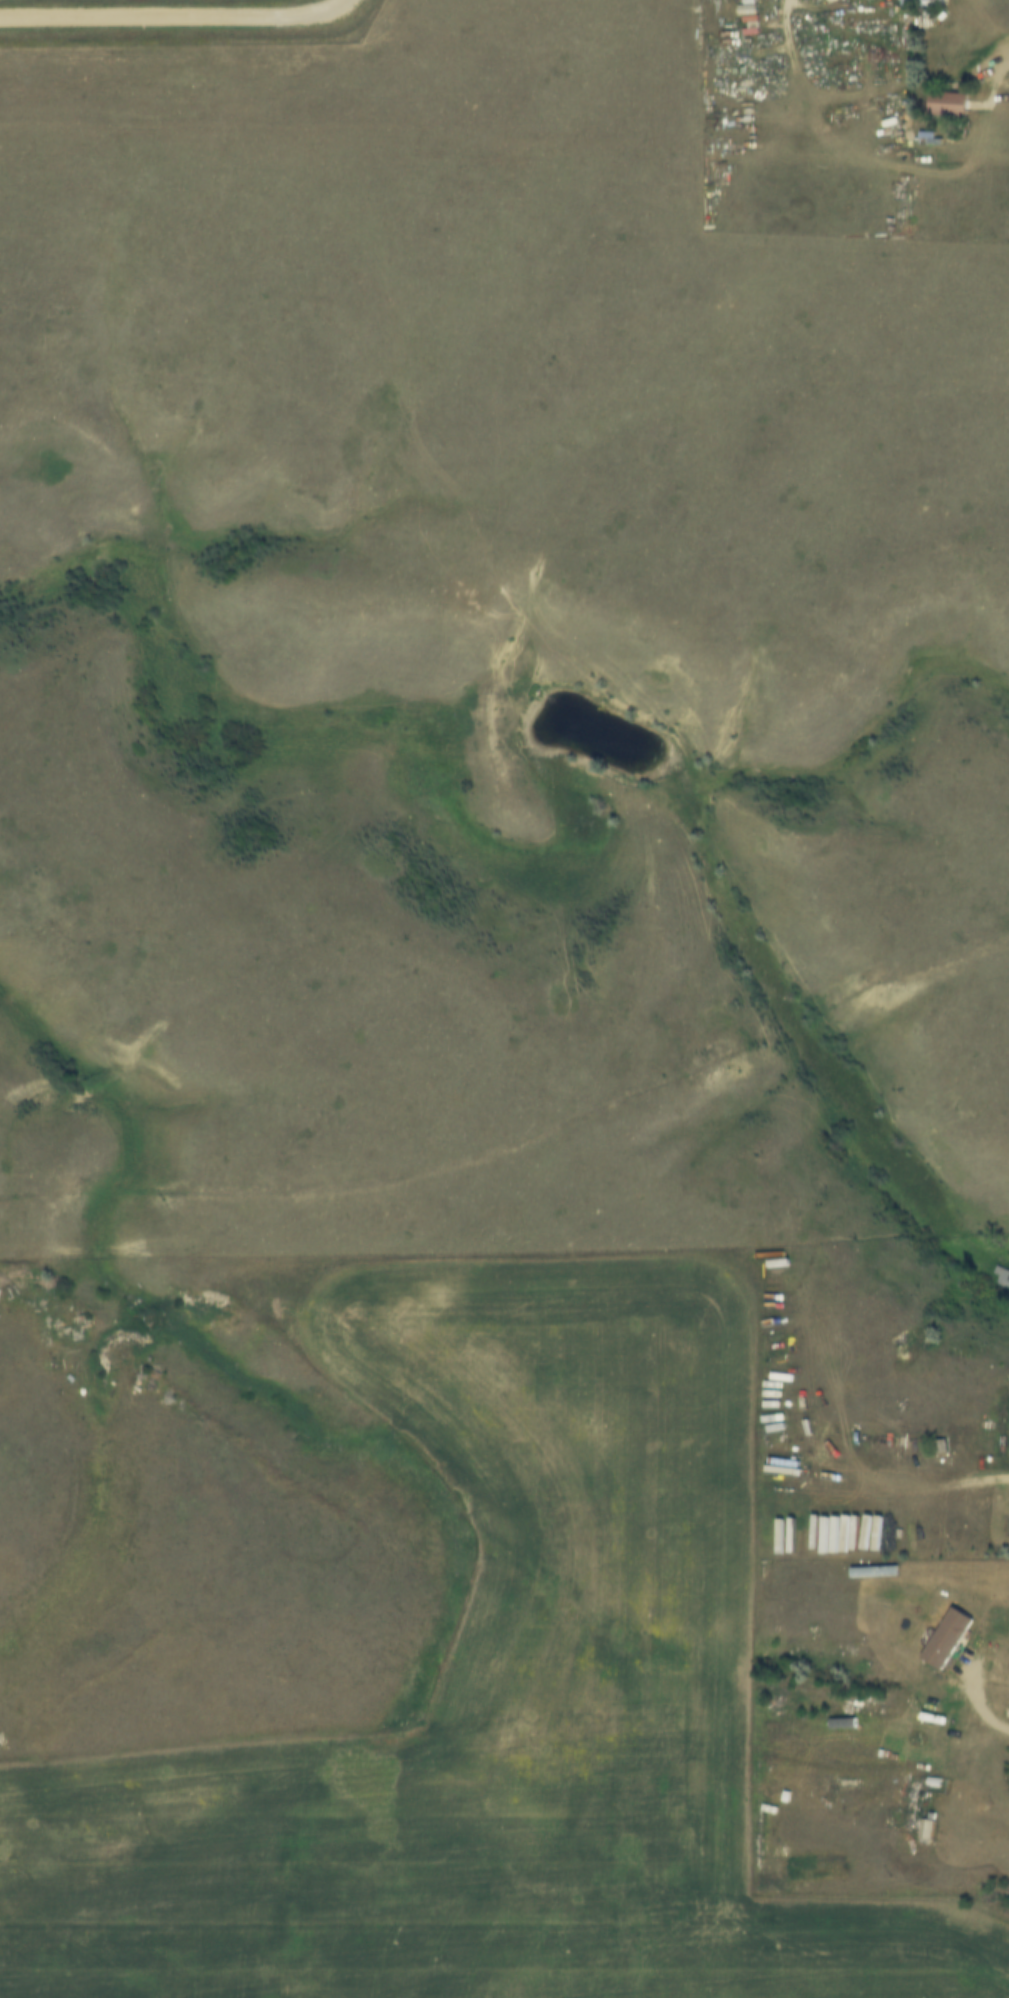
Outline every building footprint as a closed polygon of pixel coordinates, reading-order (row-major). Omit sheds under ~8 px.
[(970,114),(970,90),(933,90),(933,114),(970,114)] [(1008,1281),(1008,1272),(999,1266),(991,1280),(1005,1287),(1008,1281)] [(926,1656),(947,1668),(976,1616),(954,1604),(926,1656)]
